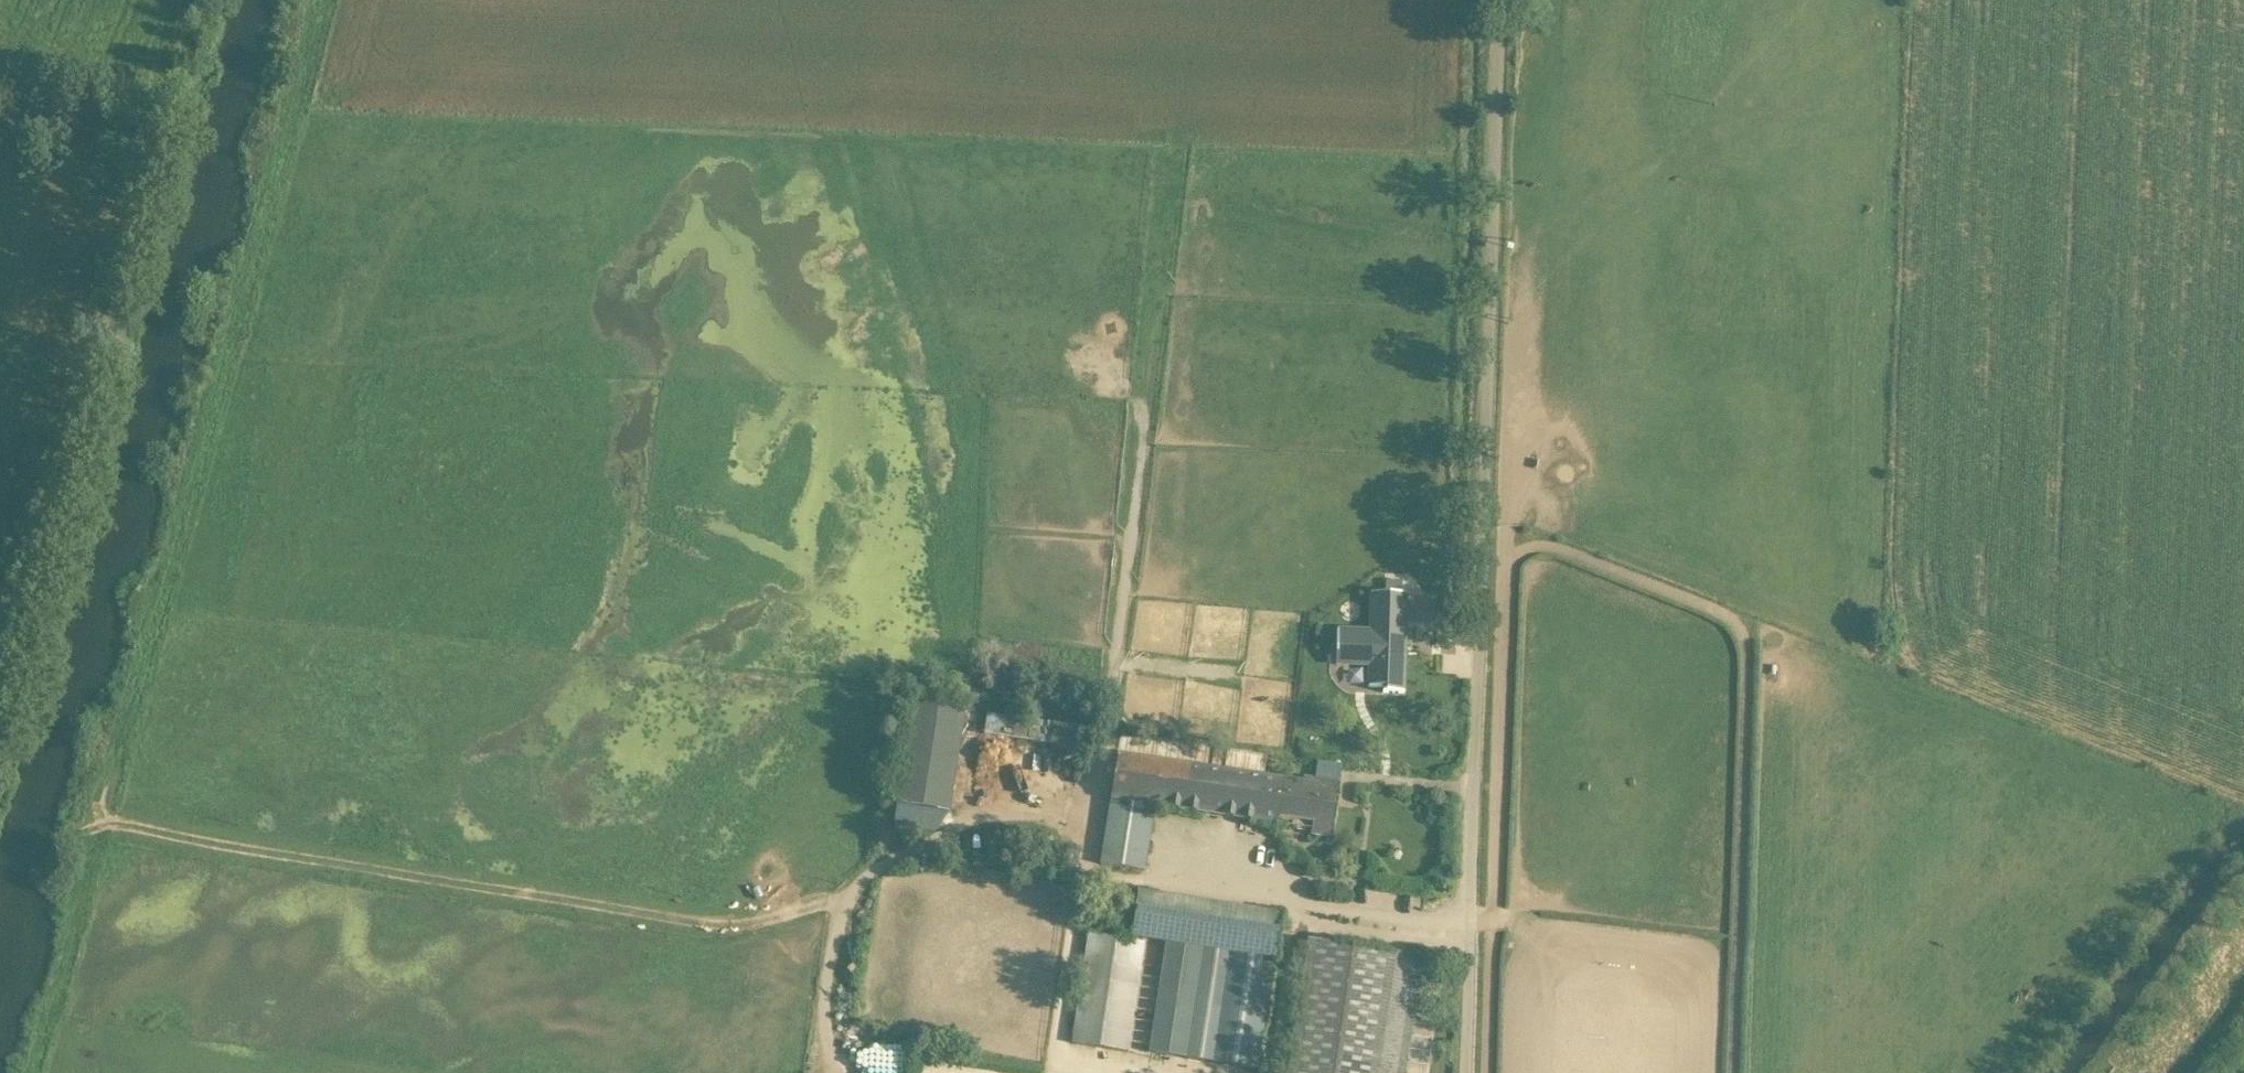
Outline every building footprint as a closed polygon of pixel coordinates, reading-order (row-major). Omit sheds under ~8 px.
[(1467,17),(1467,0),(1451,0),(1451,16),(1467,17)] [(1411,688),(1414,594),(1375,593),(1374,629),(1339,628),(1337,666),(1373,667),(1372,687),(1411,688)] [(965,710),(913,702),(897,807),(949,815),(965,710)] [(988,714),(987,736),(1030,738),(1031,716),(988,714)] [(1054,743),(1072,747),(1077,726),(1059,722),(1054,743)] [(1283,781),(1118,756),(1111,800),(1155,806),(1276,824),(1277,818),(1283,781)] [(1340,785),(1303,780),(1302,784),(1283,781),(1277,818),(1313,823),(1311,834),(1332,837),(1340,785)] [(1155,806),(1111,800),(1101,865),(1144,872),(1155,806)] [(1282,915),(1138,893),(1131,937),(1166,942),(1272,959),(1276,959),(1282,915)] [(1144,944),(1089,935),(1072,1044),(1127,1052),(1144,944)] [(1396,954),(1309,941),(1289,1072),(1378,1072),(1396,954)] [(1272,959),(1166,942),(1150,1053),(1255,1069),(1272,959)] [(1378,1072),(1405,1072),(1422,958),(1396,954),(1378,1072)] [(861,1049),(861,1068),(912,1069),(913,1051),(861,1049)]
